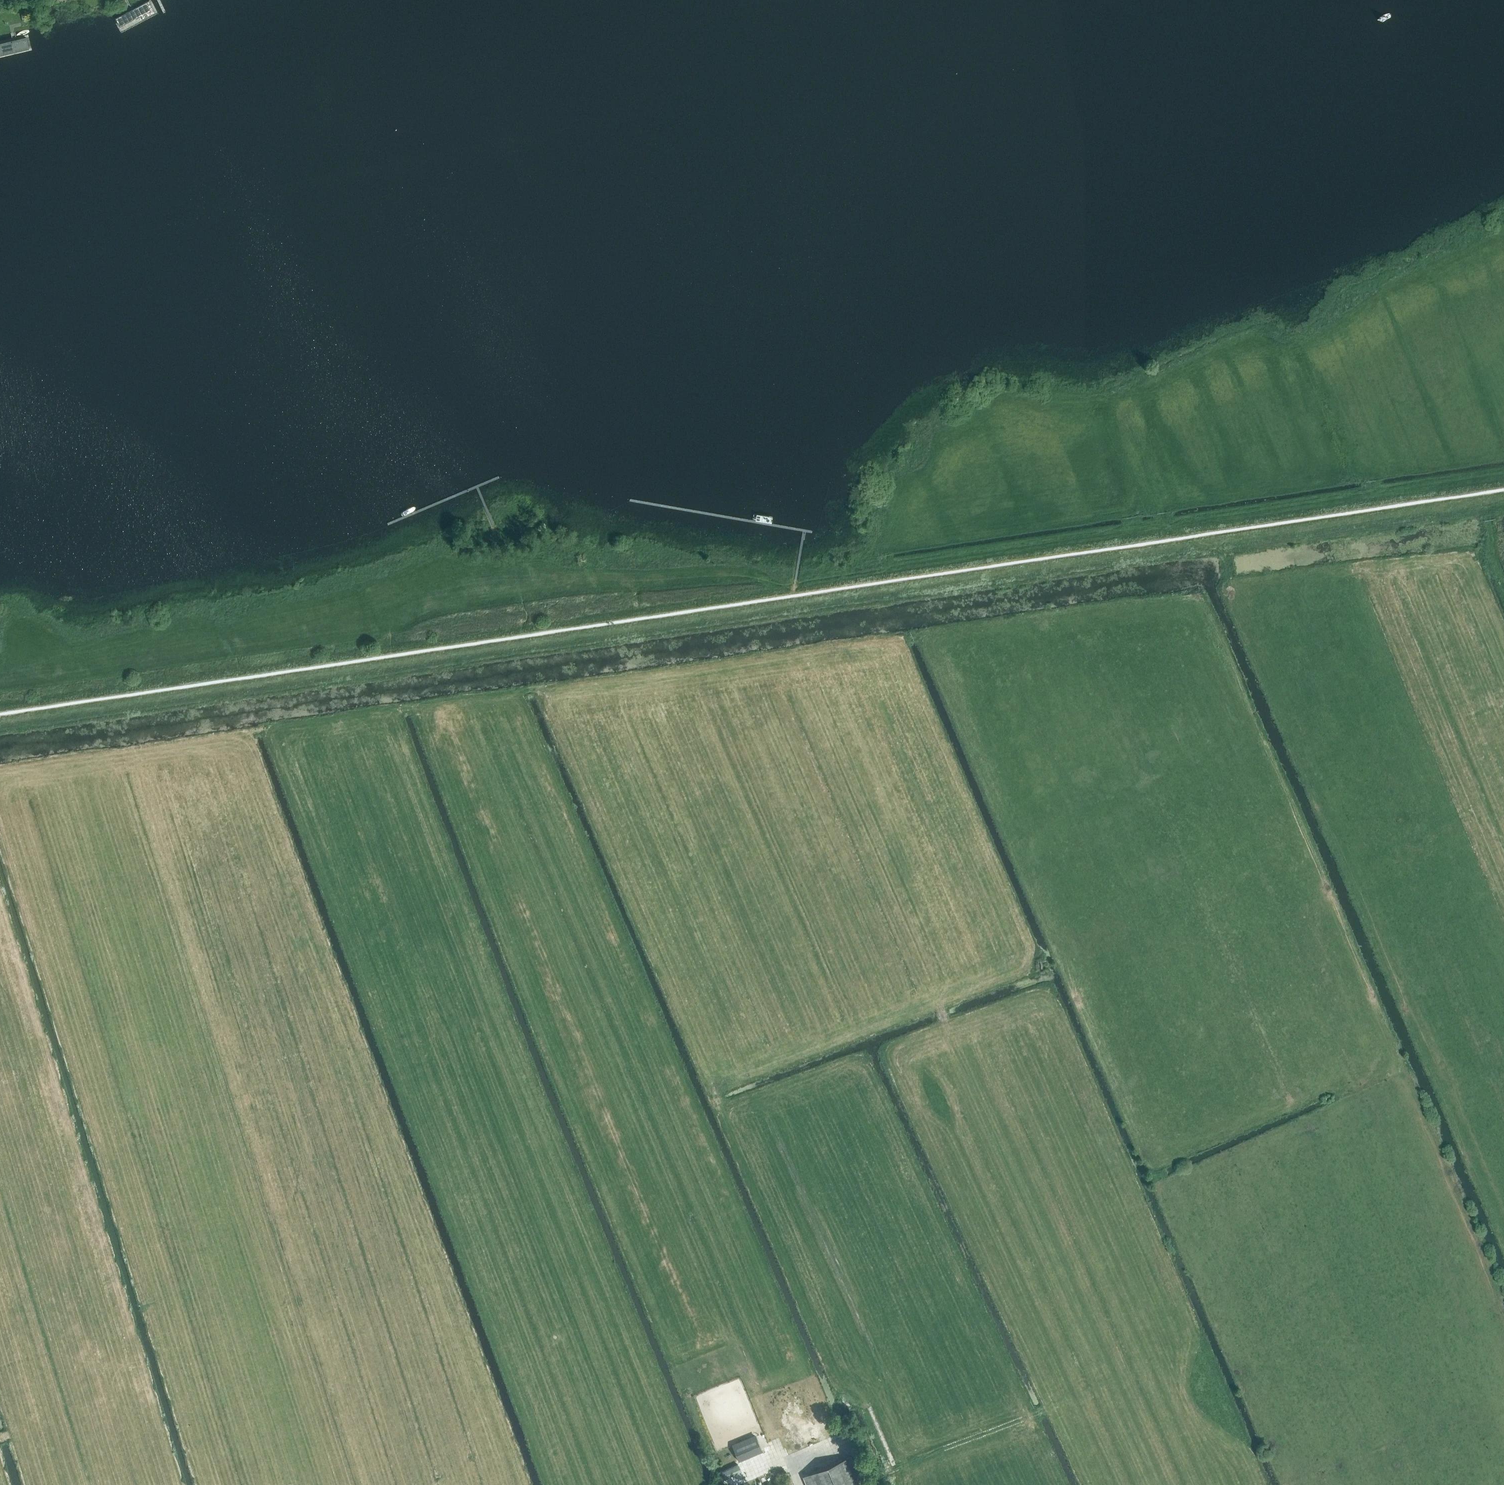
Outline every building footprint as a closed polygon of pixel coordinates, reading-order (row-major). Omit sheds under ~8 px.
[(149,2),(117,20),(123,30),(154,13),(149,2)] [(0,43),(0,58),(31,50),(28,36),(0,43)] [(819,1395),(785,1397),(787,1423),(793,1422),(794,1430),(821,1429),(819,1395)] [(739,1460),(762,1450),(756,1436),(733,1446),(739,1460)] [(850,1456),(804,1476),(808,1484),(862,1484),(850,1456)]
